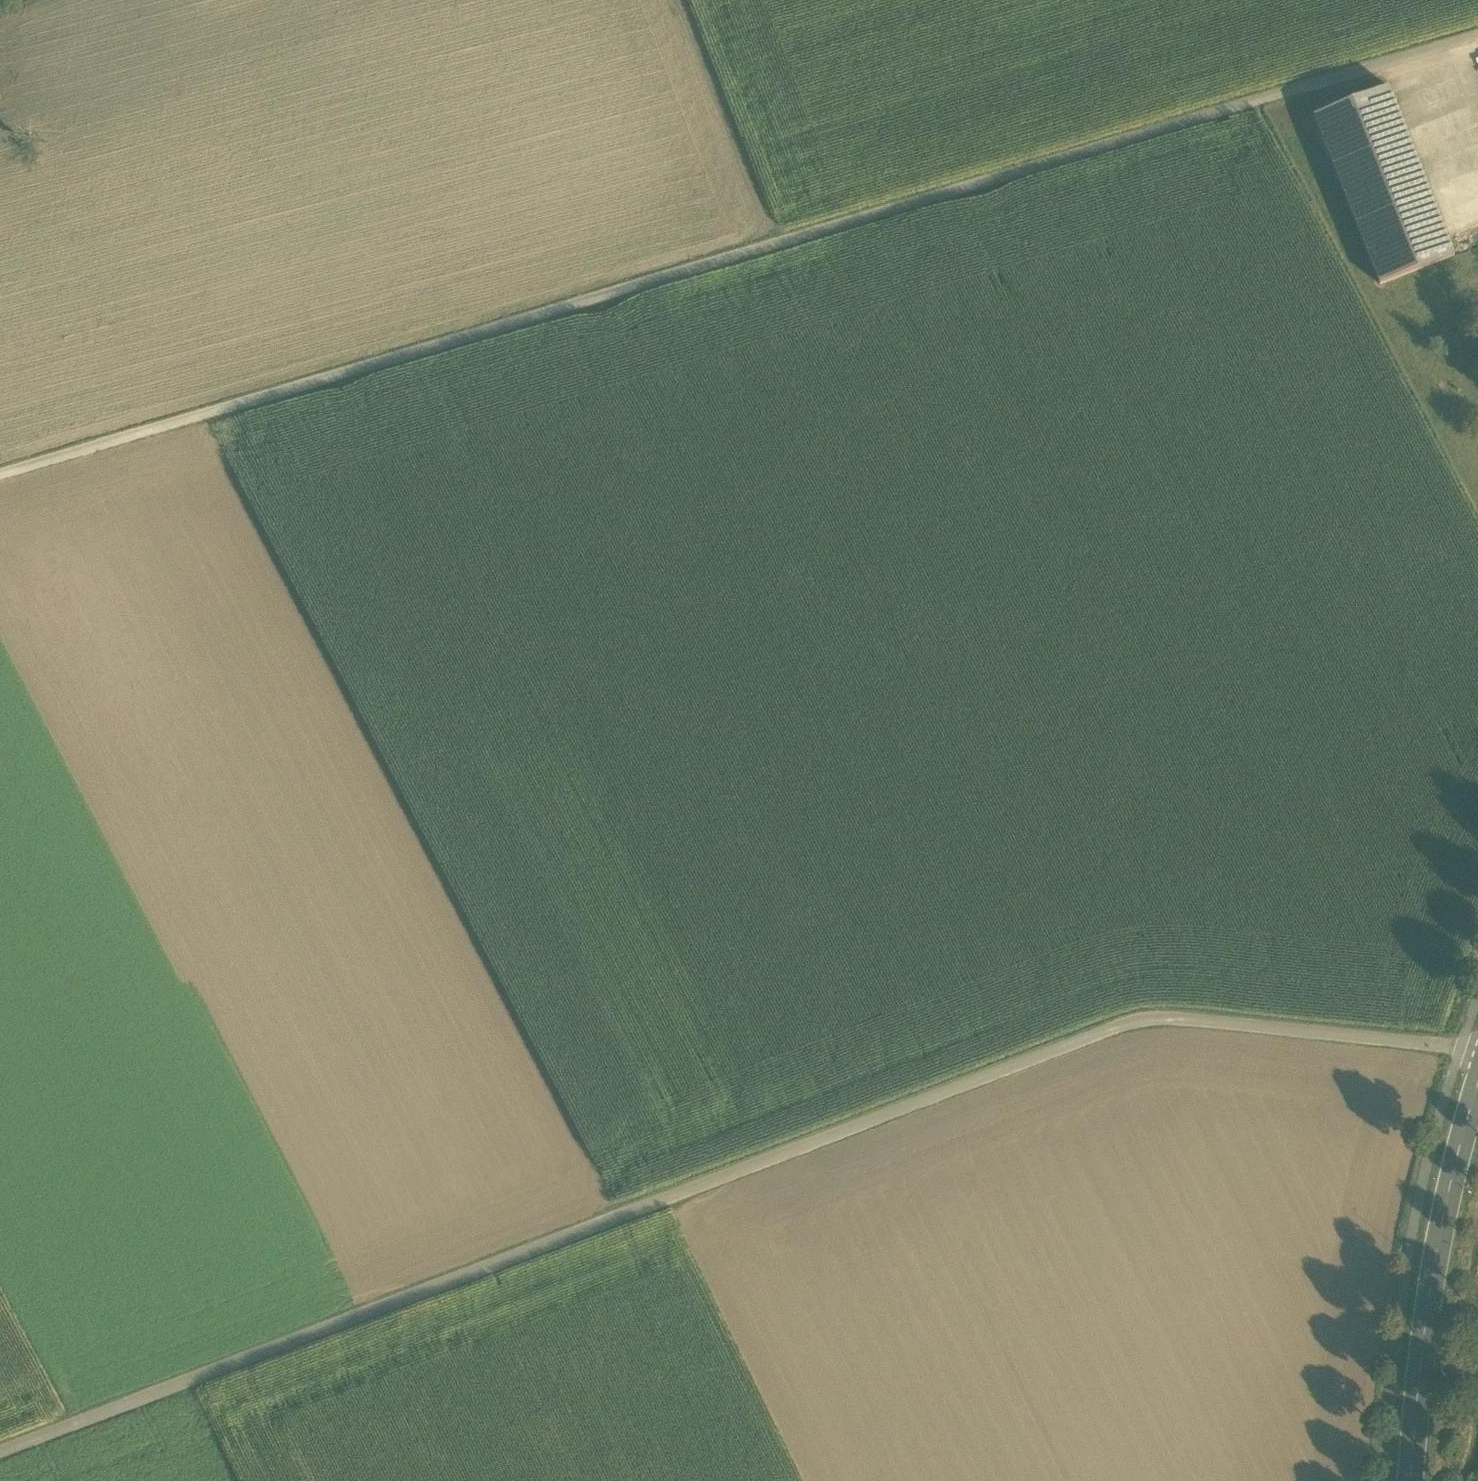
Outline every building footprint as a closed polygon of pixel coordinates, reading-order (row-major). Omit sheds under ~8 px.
[(1314,116),(1380,284),(1454,255),(1389,87),(1314,116)]
